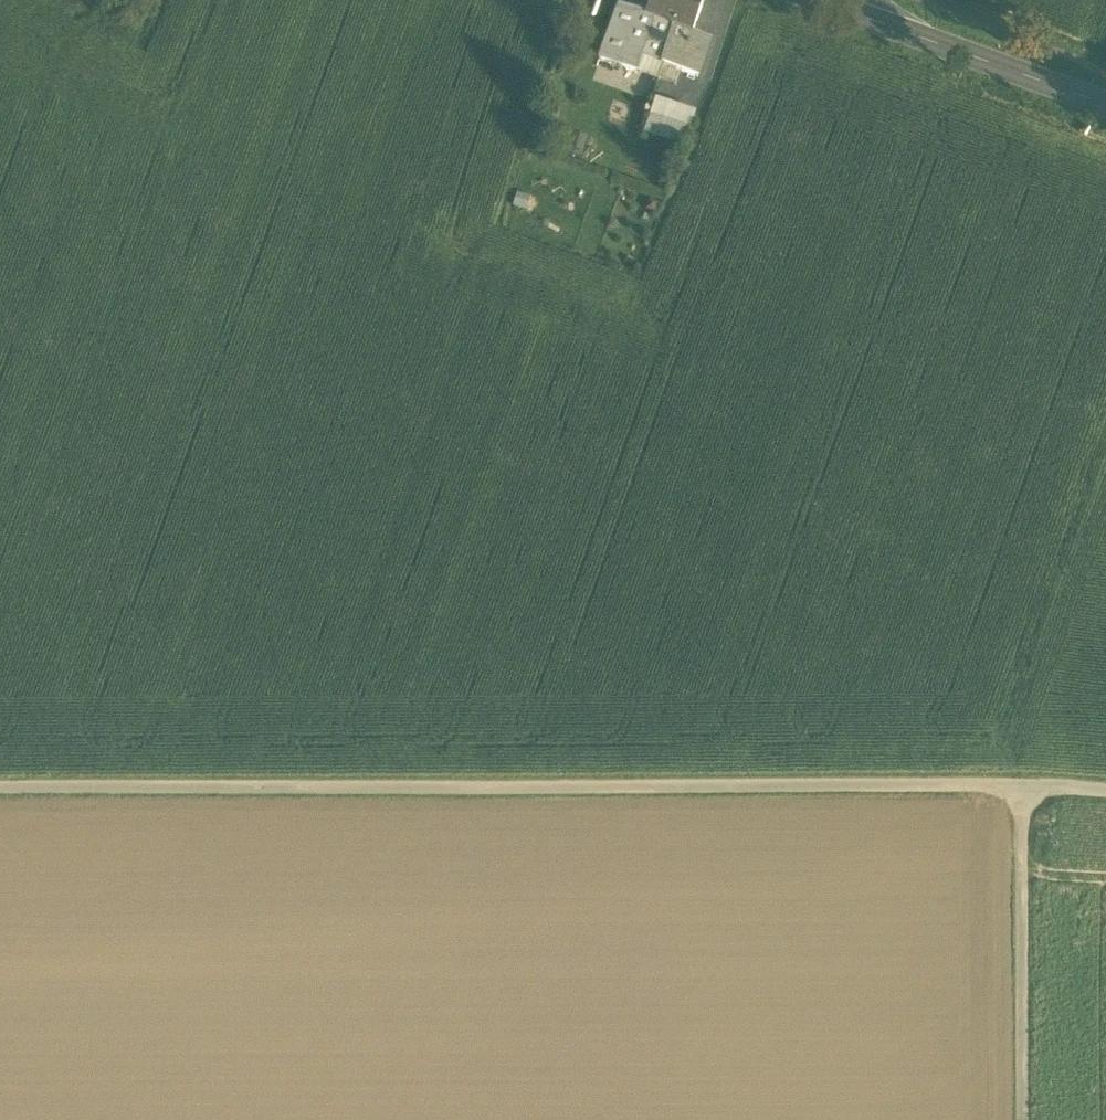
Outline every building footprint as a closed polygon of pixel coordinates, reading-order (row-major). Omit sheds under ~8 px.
[(653,20),(674,27),(692,34),(704,0),(650,0),(644,15),(644,16),(653,20)] [(598,61),(636,74),(641,57),(653,20),(644,16),(644,15),(618,5),(598,61)] [(641,57),(661,65),(674,27),(653,20),(641,57)] [(692,34),(674,27),(661,65),(697,77),(709,41),(692,34)] [(645,131),(683,145),(694,114),(655,101),(645,131)] [(566,159),(582,165),(588,148),(572,142),(566,159)]
